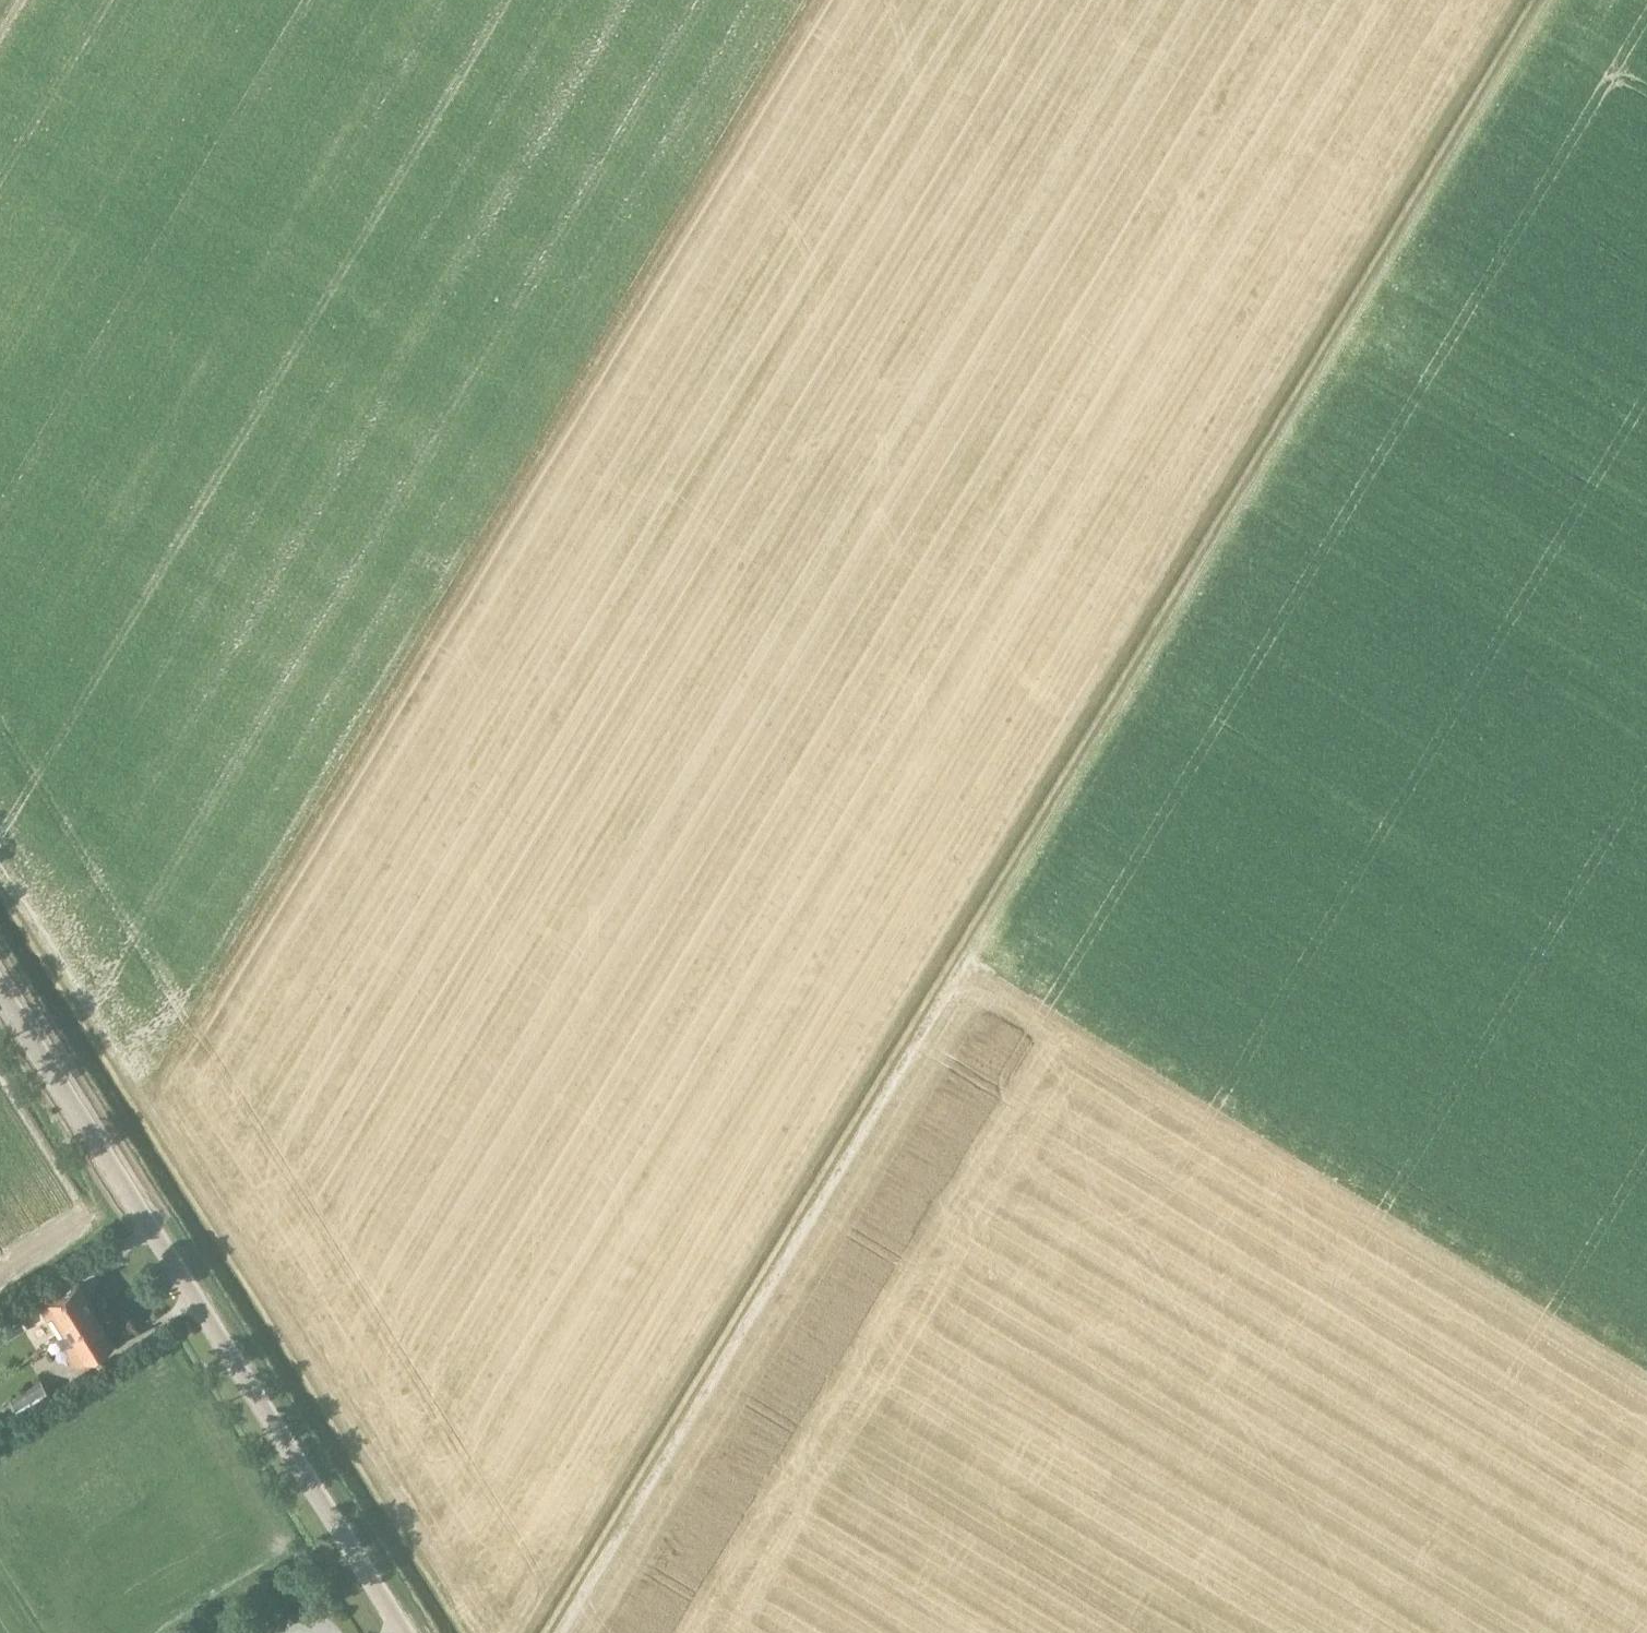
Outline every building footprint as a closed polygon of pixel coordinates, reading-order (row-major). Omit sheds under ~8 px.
[(59,1336),(95,1314),(76,1284),(41,1307),(59,1336)] [(17,1299),(24,1309),(41,1298),(34,1288),(17,1299)] [(62,1349),(66,1347),(78,1366),(113,1343),(95,1314),(59,1336),(56,1339),(62,1349)] [(21,1419),(52,1400),(40,1380),(8,1398),(21,1419)]
